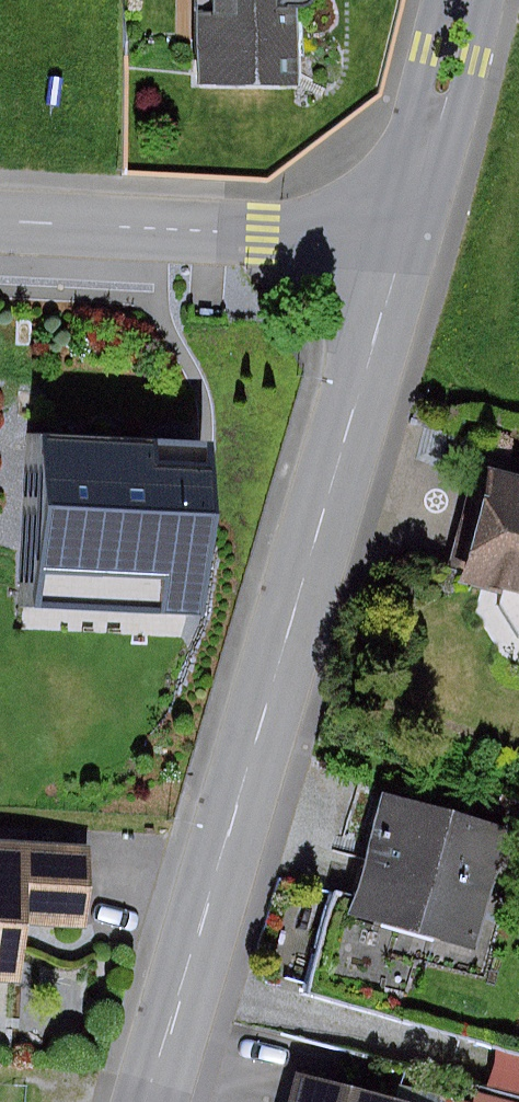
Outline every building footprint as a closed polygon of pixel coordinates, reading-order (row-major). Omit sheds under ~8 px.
[(311,0),(191,0),(190,73),(311,74),(311,0)] [(207,437),(39,427),(27,619),(196,629),(207,437)] [(476,480),(452,579),(518,595),(518,490),(476,480)] [(518,879),(518,828),(389,790),(356,903),(500,945),(518,879)] [(98,841),(0,835),(0,957),(28,959),(31,915),(93,919),(98,841)] [(301,1079),(296,1101),(403,1101),(301,1079)]
